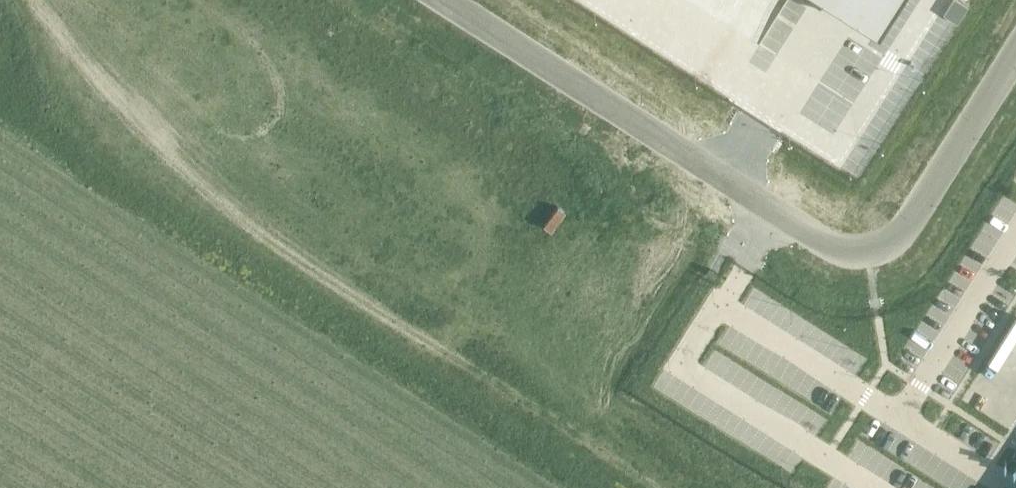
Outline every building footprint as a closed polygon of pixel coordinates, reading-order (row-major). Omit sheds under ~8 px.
[(877,26),(894,0),(836,0),(877,26)]
